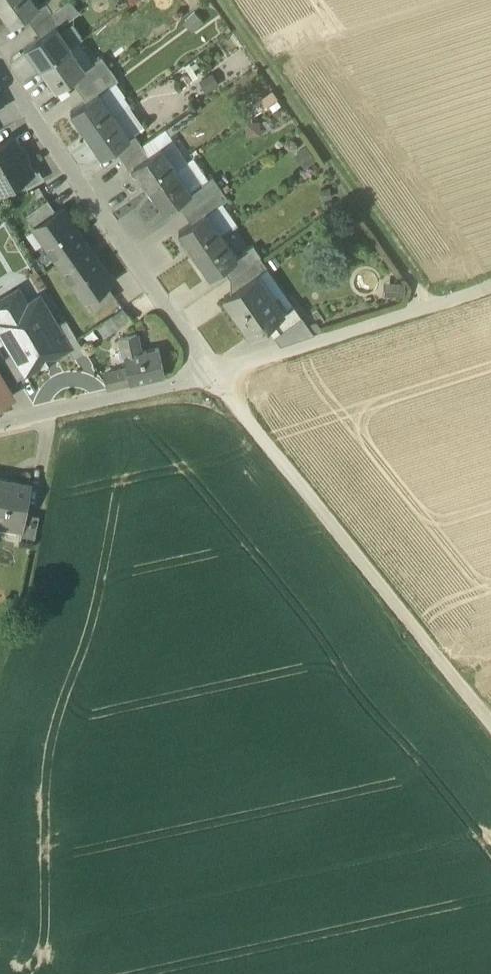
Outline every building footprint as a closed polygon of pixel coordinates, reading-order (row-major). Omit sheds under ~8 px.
[(34,0),(0,0),(0,8),(10,23),(25,13),(37,4),(36,3),(34,0)] [(32,24),(52,10),(45,0),(41,0),(36,3),(37,4),(25,13),(32,24)] [(52,10),(66,0),(45,0),(52,10)] [(60,22),(61,24),(80,11),(72,0),(66,0),(52,10),(60,22)] [(60,22),(52,10),(32,24),(40,35),(55,25),(55,26),(60,22)] [(193,10),(183,21),(192,30),(203,19),(193,10)] [(70,46),(79,40),(84,37),(73,21),(59,31),(70,46)] [(26,45),(41,67),(70,46),(59,31),(55,26),(55,25),(40,35),(26,45)] [(70,46),(83,65),(91,60),(92,59),(79,40),(70,46)] [(83,65),(70,46),(41,67),(55,87),(70,77),(84,67),(83,65)] [(91,60),(101,73),(109,67),(100,54),(92,59),(91,60)] [(70,77),(78,89),(101,73),(91,60),(83,65),(84,67),(70,77)] [(117,79),(109,67),(101,73),(109,85),(115,81),(117,79)] [(212,72),(198,79),(205,91),(219,84),(212,72)] [(109,85),(101,73),(78,89),(85,99),(97,90),(98,92),(109,85)] [(109,85),(98,92),(113,114),(114,114),(127,105),(116,89),(119,87),(115,81),(109,85)] [(272,89),(260,97),(260,99),(265,105),(278,97),(272,89)] [(70,109),(86,132),(113,114),(98,92),(97,90),(85,99),(70,109)] [(259,110),(265,105),(260,99),(254,103),(259,110)] [(127,105),(114,114),(128,135),(133,131),(134,133),(144,126),(129,104),(127,105)] [(190,109),(165,127),(170,134),(194,117),(190,109)] [(114,114),(113,114),(86,132),(102,155),(114,147),(129,136),(128,135),(114,114)] [(165,127),(141,143),(148,153),(159,145),(172,136),(170,134),(165,127)] [(114,147),(121,157),(141,143),(134,133),(133,131),(128,135),(129,136),(114,147)] [(20,177),(32,171),(12,136),(0,142),(0,188),(20,177)] [(172,136),(159,145),(175,168),(188,160),(172,136)] [(148,153),(141,143),(121,157),(129,168),(133,165),(132,164),(148,153)] [(305,144),(293,153),(304,167),(316,158),(305,144)] [(133,165),(148,187),(175,168),(159,145),(148,153),(132,164),(133,165)] [(188,160),(175,168),(190,189),(207,178),(192,157),(188,160)] [(39,167),(32,171),(20,177),(26,187),(44,177),(39,167)] [(190,189),(175,168),(148,187),(164,209),(176,201),(191,191),(190,189)] [(176,201),(183,211),(219,186),(211,175),(207,178),(190,189),(191,191),(176,201)] [(227,197),(219,186),(183,211),(191,221),(205,211),(206,212),(222,201),(227,197)] [(26,213),(34,225),(39,221),(56,210),(47,198),(26,213)] [(237,222),(222,201),(206,212),(221,234),(237,222)] [(45,239),(60,261),(86,243),(61,207),(56,210),(39,221),(50,236),(45,239)] [(178,230),(194,252),(221,234),(206,212),(205,211),(191,221),(178,230)] [(34,225),(45,239),(50,236),(39,221),(34,225)] [(45,239),(34,225),(25,232),(35,246),(45,239)] [(235,255),(221,234),(194,252),(209,275),(222,266),(236,256),(235,255)] [(111,279),(86,243),(60,261),(75,283),(80,279),(90,294),(106,282),(111,279)] [(252,243),(240,251),(248,263),(260,255),(252,243)] [(239,270),(248,263),(240,251),(235,255),(236,256),(222,266),(229,276),(239,270)] [(267,266),(260,255),(248,263),(239,270),(246,279),(257,272),(267,266)] [(294,303),(267,266),(257,272),(283,310),(294,303)] [(239,270),(229,276),(231,289),(246,279),(239,270)] [(224,294),(251,334),(266,323),(284,311),(283,310),(257,272),(246,279),(231,289),(224,294)] [(80,279),(75,283),(85,297),(90,294),(80,279)] [(405,280),(383,280),(382,293),(404,294),(405,280)] [(85,297),(94,310),(115,295),(106,282),(90,294),(85,297)] [(26,371),(27,371),(66,347),(68,346),(56,326),(39,298),(26,306),(17,291),(0,301),(0,316),(2,320),(12,336),(7,339),(15,353),(26,371)] [(266,323),(273,333),(301,314),(294,303),(283,310),(284,311),(266,323)] [(99,322),(105,331),(127,315),(121,306),(99,322)] [(314,333),(301,314),(273,333),(280,344),(314,333)] [(7,339),(12,336),(2,320),(0,321),(0,328),(7,339)] [(66,347),(73,358),(85,351),(76,337),(66,320),(56,326),(68,346),(66,347)] [(120,336),(124,355),(140,352),(136,332),(120,336)] [(159,347),(140,352),(124,355),(128,372),(130,380),(164,373),(159,347)] [(15,353),(4,359),(6,361),(17,379),(28,372),(27,371),(26,371),(15,353)] [(107,376),(109,385),(130,380),(128,372),(107,376)] [(10,391),(0,375),(0,401),(10,391)] [(22,527),(24,512),(29,485),(0,479),(0,523),(20,527),(22,527)] [(18,543),(33,545),(39,515),(24,512),(22,527),(20,527),(18,543)]
